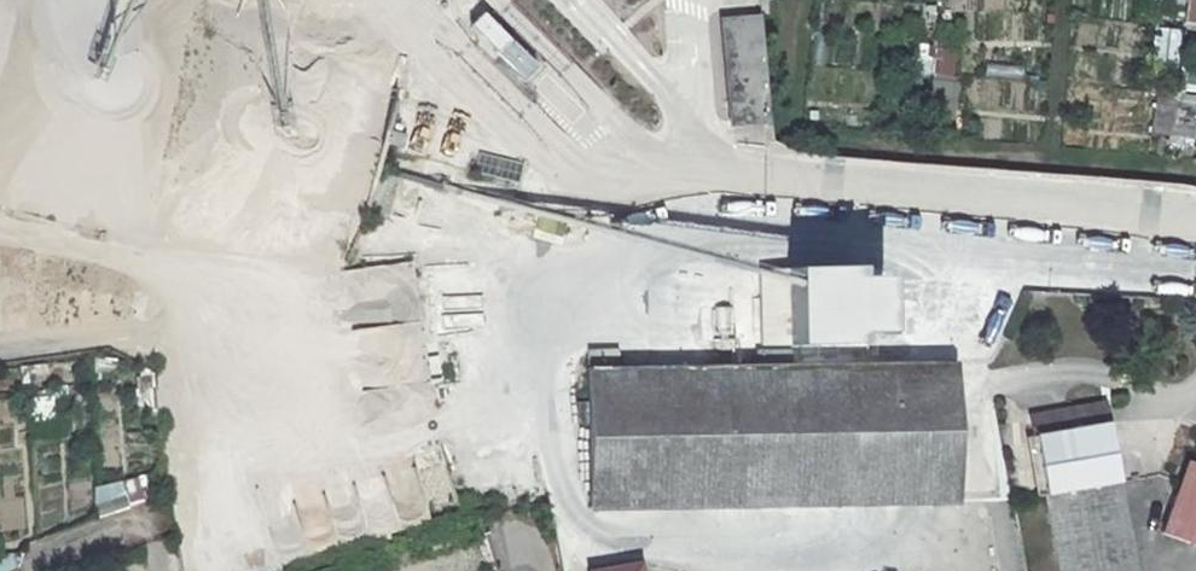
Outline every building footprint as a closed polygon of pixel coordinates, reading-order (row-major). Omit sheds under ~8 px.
[(1183,20),(1195,23),(1195,0),(1186,0),(1183,20)] [(716,14),(724,143),(768,141),(760,11),(716,14)] [(535,67),(481,13),(468,26),(523,80),(535,67)] [(1155,25),(1150,54),(1175,58),(1180,29),(1155,25)] [(935,47),(932,74),(951,76),(954,49),(935,47)] [(1195,91),(1195,65),(1186,64),(1184,90),(1195,91)] [(348,328),(353,390),(427,383),(420,309),(416,309),(412,262),(345,269),(348,305),(387,301),(389,324),(348,328)] [(808,268),(756,269),(758,346),(814,345),(814,342),(835,342),(833,270),(808,270),(808,268)] [(833,268),(833,270),(835,342),(835,345),(846,345),(846,334),(875,334),(874,277),(845,277),(845,268),(833,268)] [(615,365),(615,350),(604,350),(585,350),(585,366),(615,365)] [(833,504),(956,502),(953,361),(831,363),(833,504)] [(587,509),(833,504),(831,363),(629,367),(629,388),(611,389),(612,500),(587,501),(587,509)] [(587,501),(612,500),(611,389),(629,388),(629,367),(585,368),(585,404),(586,425),(587,501)] [(574,404),(575,425),(586,425),(585,404),(574,404)] [(1119,482),(1105,405),(1031,418),(1045,494),(1058,570),(1134,570),(1119,482)] [(1188,462),(1163,533),(1195,545),(1195,464),(1188,462)] [(418,472),(396,473),(397,508),(419,507),(418,472)] [(93,504),(98,517),(128,508),(123,494),(93,504)] [(356,559),(335,565),(337,570),(361,570),(356,559)]
